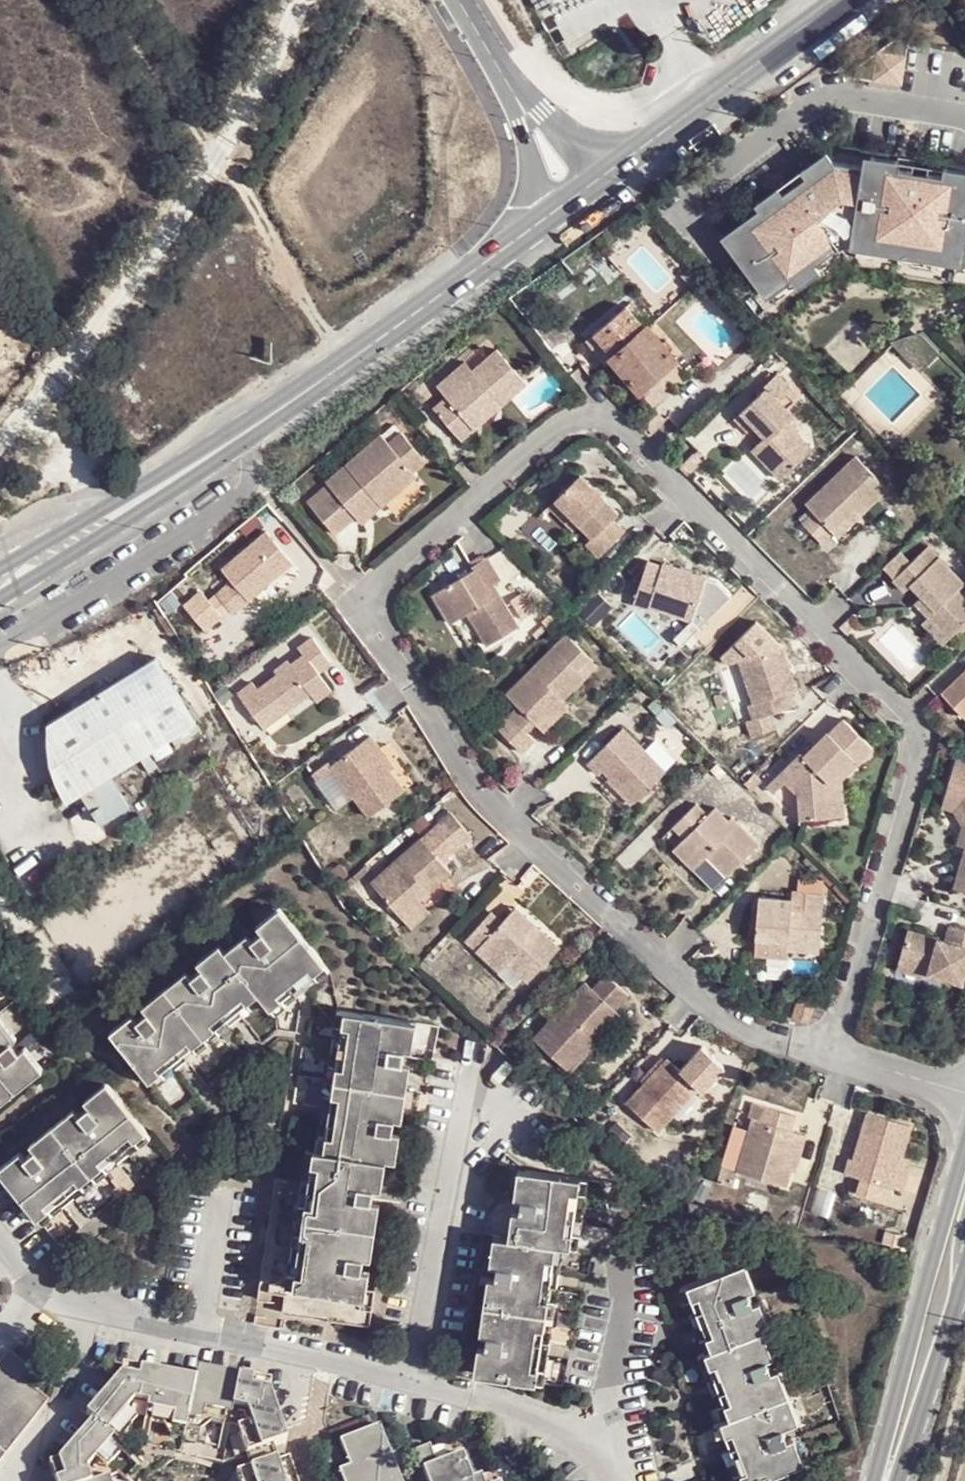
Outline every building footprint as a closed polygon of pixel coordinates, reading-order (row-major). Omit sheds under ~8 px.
[(896,37),(855,68),(853,79),(900,86),(907,39),(896,37)] [(798,166),(805,175),(829,157),(823,148),(798,166)] [(867,151),(866,163),(893,167),(893,164),(894,156),(867,151)] [(758,282),(782,266),(788,273),(809,258),(834,240),(829,234),(840,225),(842,227),(855,229),(883,233),(883,236),(928,242),(954,247),(964,249),(964,187),(962,187),(964,178),(937,174),(938,171),(922,169),(921,172),(907,170),(908,166),(893,164),(893,167),(866,163),(829,157),(805,175),(798,166),(786,175),(791,182),(779,191),(781,193),(759,208),(757,206),(721,233),(758,282)] [(937,174),(964,178),(964,171),(964,168),(939,163),(938,171),(937,174)] [(757,206),(759,208),(781,193),(779,191),(774,184),(752,200),(757,206)] [(841,240),(853,243),(855,229),(842,227),(840,225),(829,234),(834,240),(836,244),(841,240)] [(883,236),(883,233),(855,229),(853,243),(881,247),(883,236)] [(952,258),(954,247),(928,242),(926,254),(952,258)] [(954,247),(952,258),(964,259),(964,249),(954,247)] [(816,267),(809,258),(788,273),(794,283),(816,267)] [(596,336),(626,310),(620,305),(591,331),(596,336)] [(613,359),(644,332),(626,310),(596,336),(603,344),(613,356),(613,359)] [(675,361),(648,329),(644,332),(613,359),(613,361),(638,393),(675,361)] [(581,340),(592,352),(603,344),(596,336),(591,331),(581,340)] [(903,349),(920,332),(897,337),(894,340),(903,349)] [(937,350),(920,332),(903,349),(920,367),(937,350)] [(592,352),(605,367),(613,359),(613,356),(603,344),(592,352)] [(478,351),(465,362),(473,372),(487,361),(478,351)] [(449,398),(457,408),(505,367),(495,354),(487,361),(473,372),(465,362),(438,383),(449,398)] [(675,361),(638,393),(649,407),(686,375),(675,361)] [(457,408),(443,421),(462,444),(479,429),(471,419),(492,403),(498,413),(525,391),(505,367),(457,408)] [(777,382),(749,412),(735,428),(747,441),(748,442),(752,438),(755,436),(760,441),(765,437),(782,454),(768,468),(785,484),(812,456),(789,431),(783,409),(793,400),(777,382)] [(435,411),(443,421),(457,408),(449,398),(435,411)] [(479,429),(498,413),(492,403),(471,419),(479,429)] [(314,508),(326,522),(413,447),(402,433),(386,446),(378,435),(322,482),(325,486),(333,494),(314,508)] [(752,451),(755,454),(768,468),(782,454),(765,437),(760,441),(754,448),(752,451)] [(413,447),(326,522),(335,533),(356,516),(351,509),(371,492),(384,507),(414,482),(409,476),(425,462),(413,447)] [(822,520),(811,529),(826,545),(835,537),(850,523),(858,531),(893,499),(862,464),(811,509),(822,520)] [(589,474),(564,497),(583,520),(610,500),(589,474)] [(308,500),(314,508),(333,494),(325,486),(308,500)] [(363,524),(384,507),(371,492),(351,509),(356,516),(363,524)] [(583,520),(564,497),(556,504),(575,524),(592,545),(585,552),(595,562),(623,538),(614,525),(623,516),(610,500),(583,520)] [(575,524),(556,504),(545,513),(563,534),(575,524)] [(850,523),(835,537),(843,545),(858,531),(850,523)] [(211,597),(221,612),(281,561),(265,542),(218,576),(226,585),(211,597)] [(518,628),(501,597),(493,602),(485,589),(495,585),(499,583),(487,560),(468,571),(472,579),(432,601),(450,633),(471,623),(485,646),(518,628)] [(281,561),(221,612),(227,620),(289,571),(281,561)] [(948,643),(951,646),(964,634),(964,602),(963,599),(964,597),(964,586),(944,563),(934,573),(924,562),(894,586),(905,598),(914,590),(931,609),(940,620),(932,627),(948,643)] [(693,632),(710,583),(665,567),(662,574),(647,569),(632,610),(693,632)] [(493,602),(501,597),(495,585),(485,589),(493,602)] [(512,599),(522,618),(537,611),(527,591),(512,599)] [(921,616),(932,627),(940,620),(931,609),(921,616)] [(576,659),(589,646),(568,625),(506,687),(520,702),(532,714),(558,688),(564,693),(588,670),(576,659)] [(939,650),(948,643),(932,627),(924,634),(939,650)] [(279,701),(287,712),(318,689),(325,699),(338,690),(325,672),(336,664),(316,635),(305,644),(311,652),(293,665),(280,675),(265,685),(259,676),(249,684),(265,712),(279,701)] [(601,658),(589,646),(576,659),(588,670),(601,658)] [(784,694),(793,692),(780,652),(736,664),(746,700),(739,703),(744,721),(735,725),(740,741),(770,732),(766,715),(789,710),(784,694)] [(273,665),(280,675),(293,665),(287,655),(273,665)] [(44,727),(40,757),(68,805),(201,731),(160,662),(44,727)] [(959,686),(949,696),(944,701),(964,723),(964,680),(959,686)] [(262,714),(265,712),(249,684),(244,687),(262,714)] [(573,702),(564,693),(558,688),(532,714),(545,729),(573,702)] [(265,712),(272,723),(287,712),(279,701),(265,712)] [(545,729),(532,714),(520,702),(507,715),(532,742),(545,729)] [(269,725),(272,723),(265,712),(262,714),(269,725)] [(521,753),(532,742),(507,715),(496,726),(521,753)] [(826,823),(825,814),(825,777),(834,777),(850,760),(857,767),(870,753),(843,725),(830,738),(828,734),(806,757),(801,754),(768,789),(774,796),(785,786),(801,801),(803,823),(826,823)] [(637,803),(669,775),(624,727),(585,761),(597,774),(603,768),(637,803)] [(403,791),(389,772),(374,753),(383,747),(376,739),(336,766),(369,813),(403,791)] [(374,753),(389,772),(398,767),(383,747),(374,753)] [(834,777),(845,779),(857,767),(850,760),(834,777)] [(956,768),(945,803),(962,808),(961,812),(964,817),(964,768),(956,768)] [(825,777),(825,814),(846,815),(845,779),(834,777),(825,777)] [(964,853),(964,817),(961,812),(962,808),(945,803),(938,825),(948,848),(964,853)] [(761,844),(743,824),(730,838),(722,830),(729,823),(714,807),(705,816),(695,807),(673,828),(685,839),(680,844),(700,864),(712,853),(731,872),(761,844)] [(446,813),(421,835),(443,858),(469,835),(446,813)] [(730,838),(743,824),(735,816),(729,823),(722,830),(730,838)] [(414,904),(421,898),(450,868),(415,832),(380,866),(414,904)] [(700,864),(680,844),(672,851),(692,871),(700,864)] [(957,877),(952,891),(964,896),(964,856),(957,877)] [(414,904),(380,866),(369,877),(404,915),(414,904)] [(787,940),(786,950),(818,952),(824,898),(805,896),(804,913),(788,911),(787,902),(758,901),(755,937),(787,940)] [(434,910),(421,898),(414,904),(427,919),(434,910)] [(427,919),(414,904),(404,915),(417,929),(427,919)] [(951,921),(964,925),(964,910),(956,907),(951,921)] [(510,909),(500,920),(520,941),(530,929),(510,909)] [(505,965),(520,979),(525,983),(554,954),(530,929),(520,941),(500,920),(496,924),(488,916),(464,943),(496,974),(505,965)] [(280,1025),(333,981),(288,927),(239,968),(233,961),(119,1056),(160,1105),(270,1014),(280,1025)] [(922,984),(958,995),(964,971),(964,939),(945,932),(940,949),(908,940),(899,968),(925,975),(922,984)] [(787,940),(755,937),(753,956),(785,959),(787,940)] [(510,988),(520,979),(505,965),(496,974),(510,988)] [(920,989),(922,984),(925,975),(899,968),(895,980),(920,989)] [(598,978),(585,993),(607,1013),(621,999),(598,978)] [(577,986),(529,1038),(536,1047),(562,1073),(613,1019),(585,993),(577,986)] [(796,1021),(813,1028),(819,1010),(804,1003),(796,1021)] [(260,1322),(370,1338),(380,1280),(366,1279),(384,1169),(391,1170),(412,1033),(341,1022),(318,1162),(311,1161),(306,1193),(282,1188),(260,1322)] [(48,1092),(0,1035),(0,1132),(48,1092)] [(536,1047),(529,1038),(525,1042),(560,1075),(562,1073),(536,1047)] [(692,1101),(705,1087),(683,1064),(669,1079),(659,1069),(620,1110),(647,1138),(686,1097),(692,1101)] [(747,1125),(758,1129),(763,1111),(744,1105),(738,1122),(747,1125)] [(55,1244),(163,1154),(125,1108),(16,1198),(55,1244)] [(777,1177),(791,1138),(786,1136),(791,1121),(763,1111),(758,1129),(747,1125),(729,1179),(777,1194),(781,1180),(777,1177)] [(885,1195),(899,1158),(908,1131),(869,1117),(862,1138),(872,1140),(867,1157),(856,1154),(855,1159),(848,1156),(840,1179),(885,1195)] [(799,1140),(791,1138),(777,1177),(781,1180),(786,1181),(799,1140)] [(862,1138),(856,1154),(867,1157),(872,1140),(862,1138)] [(911,1163),(899,1158),(885,1195),(898,1199),(911,1163)] [(470,1384),(529,1393),(552,1251),(567,1253),(578,1184),(514,1174),(503,1240),(494,1239),(470,1384)] [(770,1480),(806,1465),(755,1340),(765,1335),(739,1269),(680,1293),(721,1396),(713,1399),(722,1425),(716,1432),(735,1480),(771,1480),(770,1480)] [(26,1385),(33,1377),(10,1358),(0,1371),(0,1462),(47,1403),(26,1385)] [(286,1437),(269,1378),(204,1368),(201,1379),(132,1367),(91,1411),(99,1420),(64,1456),(55,1456),(62,1480),(120,1480),(117,1473),(100,1477),(96,1465),(105,1456),(115,1465),(133,1445),(125,1438),(139,1424),(129,1413),(138,1403),(150,1406),(148,1420),(171,1424),(170,1435),(187,1436),(188,1429),(202,1430),(203,1422),(237,1428),(250,1451),(286,1437)] [(381,1448),(377,1435),(346,1445),(349,1454),(344,1455),(349,1470),(343,1473),(345,1480),(393,1480),(381,1448)] [(484,1477),(476,1480),(464,1453),(436,1465),(428,1447),(414,1453),(426,1480),(485,1480),(484,1477)] [(269,1458),(229,1475),(231,1480),(279,1480),(269,1458)]
